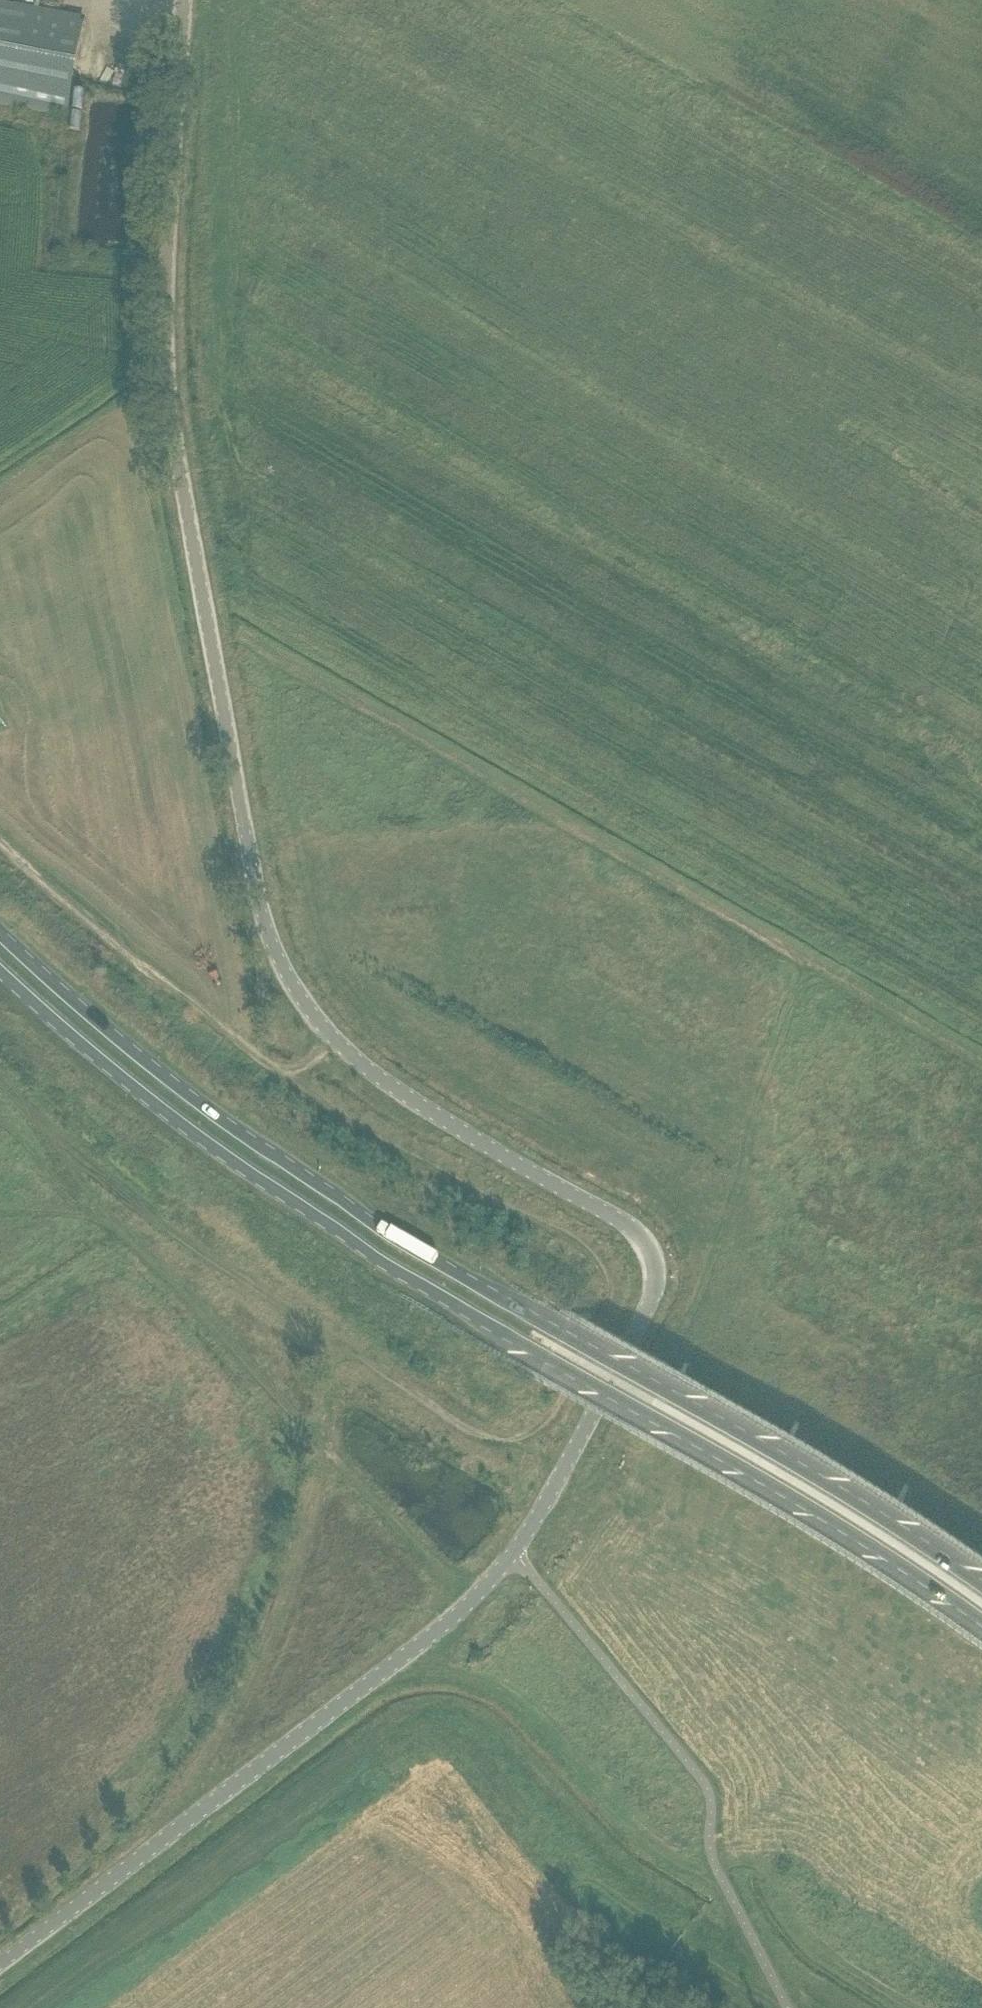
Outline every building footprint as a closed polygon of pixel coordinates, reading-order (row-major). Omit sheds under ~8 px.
[(84,20),(0,4),(0,104),(65,116),(84,20)]
